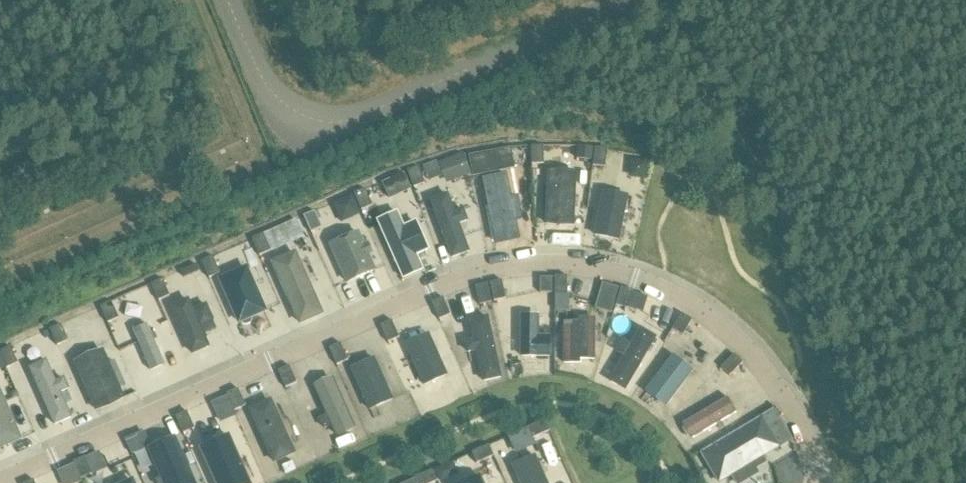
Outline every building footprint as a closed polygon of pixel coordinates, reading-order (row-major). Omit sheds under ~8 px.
[(542,145),(532,145),(532,165),(545,164),(544,145),(542,145)] [(578,145),(576,159),(592,161),(594,148),(594,147),(578,145)] [(594,166),(606,168),(608,149),(596,147),(596,148),(594,166)] [(471,157),(475,178),(505,172),(501,151),(471,157)] [(469,174),(463,156),(443,162),(450,181),(469,174)] [(419,166),(407,170),(414,188),(426,183),(419,166)] [(574,174),(547,173),(546,228),(573,229),(574,174)] [(508,175),(489,178),(499,242),(518,239),(508,175)] [(601,244),(620,247),(630,191),(611,188),(609,200),(601,198),(598,210),(607,212),(601,244)] [(366,189),(354,194),(362,211),(373,206),(366,189)] [(450,196),(428,203),(446,263),(468,257),(450,196)] [(315,211),(304,216),(312,233),(323,228),(315,211)] [(382,221),(378,222),(403,278),(421,270),(413,251),(424,246),(413,221),(402,226),(397,214),(382,221)] [(275,229),(264,234),(271,251),(272,252),(283,247),(275,229)] [(327,247),(346,290),(378,276),(359,233),(327,247)] [(264,234),(252,239),(260,256),(271,251),(264,234)] [(294,251),(269,263),(298,327),(324,316),(294,251)] [(213,256),(202,261),(210,278),(221,273),(213,256)] [(200,271),(196,263),(182,270),(185,278),(200,271)] [(246,267),(217,280),(238,329),(267,316),(246,267)] [(541,277),(541,293),(554,293),(554,277),(541,277)] [(557,277),(557,296),(569,296),(569,277),(559,277),(558,277),(557,277)] [(159,301),(170,296),(163,279),(151,284),(159,301)] [(493,282),(491,283),(494,301),(507,299),(502,281),(493,282)] [(493,302),(488,284),(476,287),(480,305),(493,302)] [(620,289),(603,284),(596,308),(613,313),(620,289)] [(622,287),(616,306),(628,309),(633,291),(622,287)] [(434,302),(432,303),(440,320),(451,315),(444,298),(441,299),(439,300),(434,302)] [(188,299),(168,307),(191,361),(211,353),(188,299)] [(112,301),(101,306),(108,323),(120,318),(112,301)] [(683,336),(693,320),(682,314),(673,330),(683,336)] [(538,316),(522,316),(522,355),(549,355),(549,335),(538,335),(538,316)] [(579,364),(580,359),(595,359),(596,318),(580,318),(580,322),(566,322),(565,363),(579,364)] [(392,321),(381,326),(389,343),(400,338),(392,321)] [(469,375),(495,364),(477,321),(451,332),(469,375)] [(50,329),(58,346),(69,341),(61,324),(50,329)] [(154,325),(127,335),(144,380),(170,371),(154,325)] [(611,381),(626,389),(656,338),(641,329),(631,346),(624,341),(618,352),(625,356),(611,381)] [(429,333),(406,343),(424,384),(447,374),(429,333)] [(330,348),(338,366),(349,361),(341,343),(330,348)] [(0,351),(0,352),(7,368),(19,363),(11,346),(0,351)] [(106,351),(73,365),(94,415),(127,401),(106,351)] [(730,376),(744,363),(735,354),(721,368),(730,376)] [(674,356),(647,392),(667,406),(693,370),(674,356)] [(374,358),(352,368),(370,409),(392,399),(374,358)] [(45,360),(26,368),(51,432),(70,424),(45,360)] [(290,366),(279,371),(286,388),(298,383),(290,366)] [(344,406),(334,384),(318,391),(343,448),(359,441),(348,415),(356,412),(352,402),(344,406)] [(239,389),(227,394),(235,411),(246,406),(239,389)] [(236,415),(227,395),(210,403),(219,423),(236,415)] [(732,397),(686,425),(695,439),(740,412),(732,397)] [(274,462),(302,450),(279,399),(252,411),(274,462)] [(20,448),(0,400),(0,456),(20,448)] [(780,445),(791,438),(778,418),(781,416),(780,415),(775,407),(775,406),(772,407),(773,409),(762,416),(780,445)] [(195,429),(188,412),(176,417),(184,434),(195,429)] [(700,450),(718,481),(730,474),(736,482),(738,482),(759,470),(756,465),(768,459),(765,453),(778,445),(760,414),(700,450)] [(276,477),(249,417),(219,430),(242,482),(261,482),(276,477)] [(546,420),(528,428),(533,439),(551,431),(546,420)] [(125,438),(132,454),(152,445),(146,430),(137,434),(137,433),(125,438)] [(175,442),(147,454),(161,482),(193,482),(175,442)] [(489,445),(472,453),(477,464),(495,456),(489,445)] [(213,452),(200,458),(212,482),(227,482),(222,470),(229,467),(226,460),(218,463),(213,452)] [(520,482),(548,482),(535,456),(513,466),(520,482)] [(85,457),(74,462),(82,479),(93,474),(85,457)] [(442,481),(447,479),(442,467),(437,469),(442,481)] [(143,470),(127,477),(130,482),(149,482),(143,470)] [(416,478),(418,482),(434,482),(438,481),(433,470),(416,478)]
